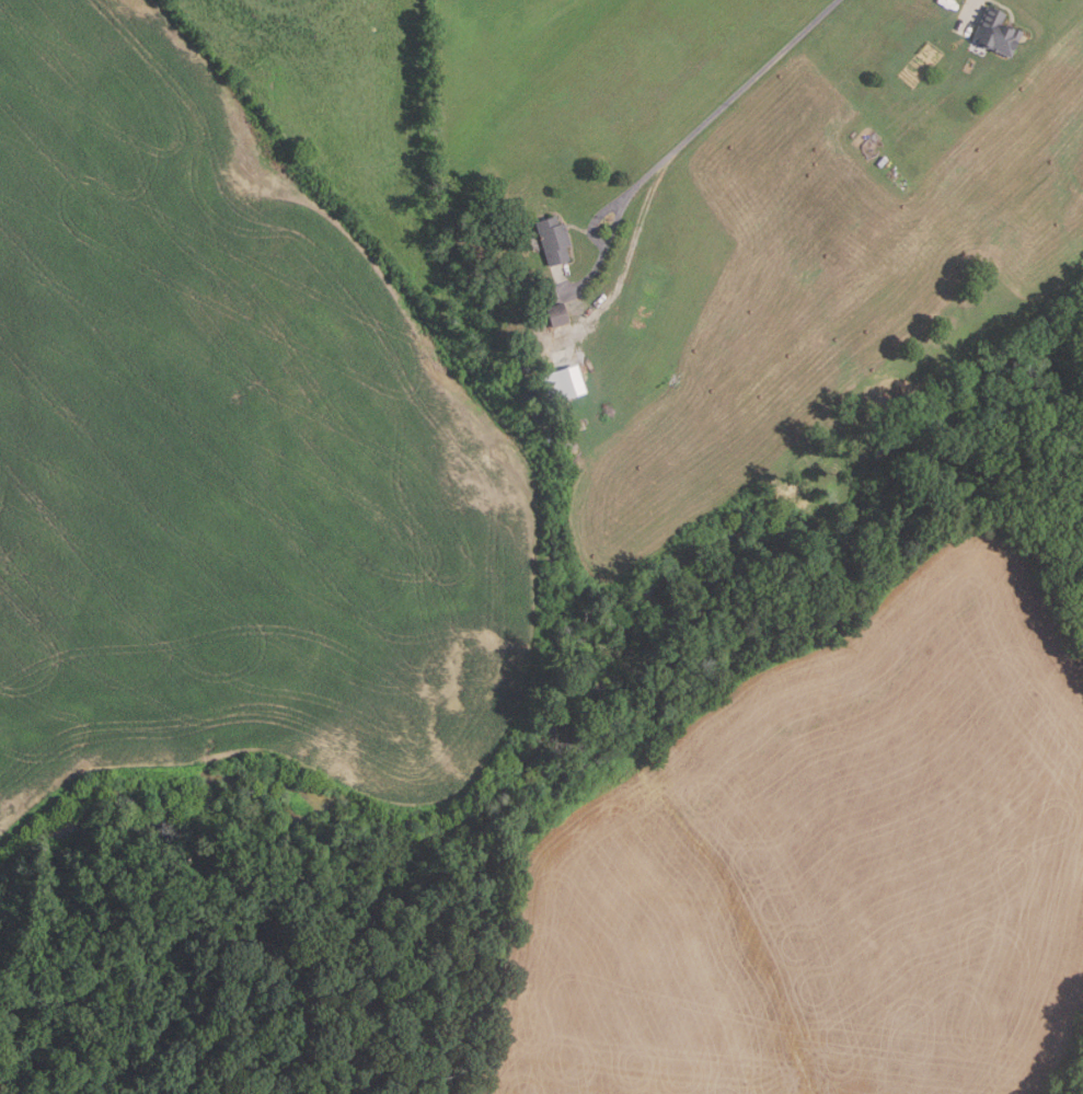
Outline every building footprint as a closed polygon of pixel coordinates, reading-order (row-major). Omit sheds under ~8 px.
[(1007,58),(968,42),(983,5),(1002,13),(998,23),(1018,33),(1007,58)] [(551,266),(538,221),(558,216),(561,224),(566,222),(573,245),(568,246),(573,260),(551,266)] [(553,327),(548,308),(565,302),(572,322),(553,327)] [(589,392),(555,403),(545,376),(580,365),(589,392)]
